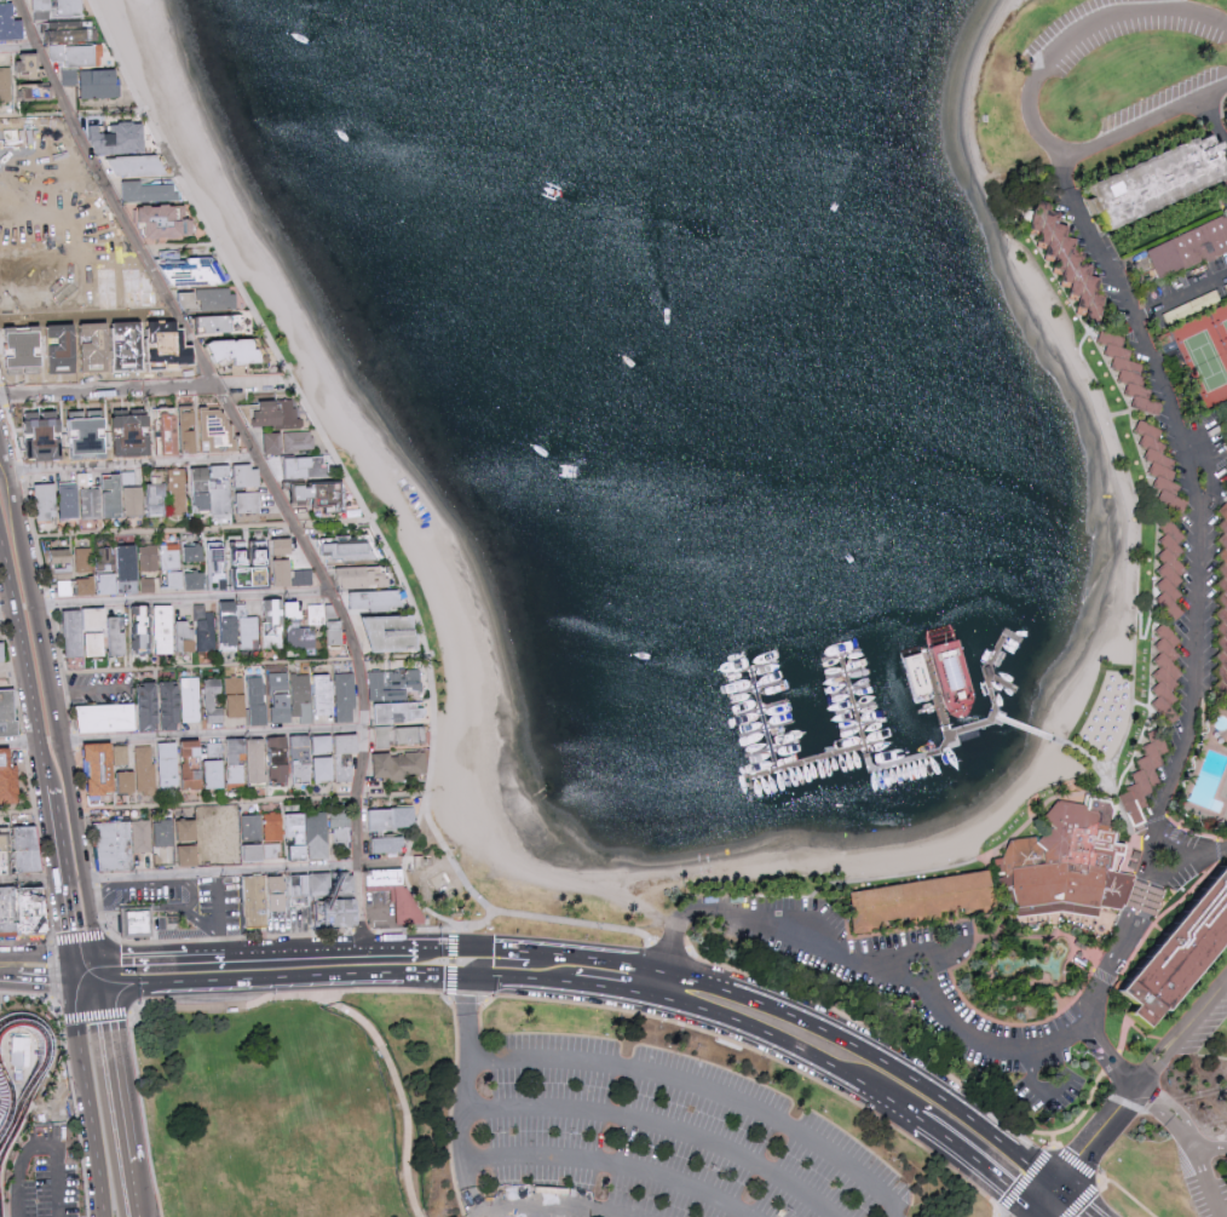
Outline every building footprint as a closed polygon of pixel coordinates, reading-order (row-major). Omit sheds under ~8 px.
[(33,10),(51,9),(52,15),(84,14),(83,0),(33,0),(33,10)] [(15,19),(15,2),(0,3),(0,39),(25,38),(25,19),(15,19)] [(92,20),(51,20),(51,41),(92,41),(92,20)] [(69,66),(97,65),(96,44),(68,45),(69,66)] [(43,52),(19,53),(20,77),(44,76),(43,52)] [(12,103),(11,67),(0,67),(0,103),(12,103)] [(81,98),(119,97),(119,69),(80,70),(81,98)] [(94,124),(94,153),(146,151),(146,121),(113,122),(113,132),(101,132),(101,124),(94,124)] [(1216,181),(1198,136),(1074,183),(1091,228),(1216,181)] [(176,183),(142,184),(142,180),(124,180),(124,201),(176,199),(176,183)] [(148,237),(194,237),(194,219),(187,219),(187,205),(141,204),(141,222),(148,222),(148,237)] [(1035,234),(1033,242),(1043,261),(1047,262),(1056,279),(1056,280),(1074,315),(1085,318),(1093,313),(1098,294),(1090,292),(1094,278),(1087,276),(1081,264),(1075,263),(1078,254),(1070,239),(1059,236),(1062,226),(1052,223),(1055,212),(1026,204),(1021,222),(1027,232),(1035,234)] [(1146,252),(1226,214),(1226,252),(1160,283),(1146,252)] [(169,283),(219,281),(218,258),(169,259),(169,283)] [(10,311),(5,287),(0,288),(0,313),(10,311)] [(237,289),(178,291),(178,304),(199,303),(199,310),(237,309),(237,289)] [(6,380),(0,359),(0,323),(12,323),(24,322),(24,317),(114,314),(114,317),(142,316),(152,316),(154,371),(143,372),(109,373),(109,378),(97,378),(97,385),(69,385),(10,386),(8,380),(6,380)] [(235,314),(196,315),(196,333),(236,332),(235,314)] [(1130,339),(1097,329),(1093,342),(1102,344),(1100,354),(1110,357),(1107,367),(1116,369),(1114,380),(1123,383),(1121,393),(1130,396),(1127,407),(1155,414),(1158,401),(1146,398),(1149,386),(1140,383),(1145,366),(1124,360),(1130,339)] [(259,338),(215,340),(216,359),(239,358),(239,364),(266,362),(265,348),(259,348),(259,338)] [(262,400),(263,408),(252,408),(252,426),(274,426),(274,429),(303,429),(303,418),(296,418),(296,400),(262,400)] [(87,437),(88,457),(81,457),(80,450),(70,450),(68,450),(68,448),(22,449),(19,425),(19,418),(69,415),(86,415),(85,409),(119,409),(119,424),(120,437),(87,437)] [(201,410),(201,426),(204,426),(204,446),(238,446),(237,424),(230,424),(229,409),(201,410)] [(1178,513),(1185,497),(1173,492),(1177,484),(1166,480),(1174,459),(1157,452),(1165,432),(1135,420),(1131,430),(1140,433),(1135,444),(1144,448),(1140,458),(1149,462),(1145,472),(1153,475),(1148,487),(1156,490),(1152,502),(1178,513)] [(314,451),(313,431),(265,433),(266,453),(284,452),(314,451)] [(284,478),(314,477),(313,456),(283,457),(284,478)] [(232,511),(231,487),(261,486),(260,464),(195,467),(196,513),(232,511)] [(101,474),(102,488),(81,489),(82,518),(124,517),(122,473),(101,474)] [(62,518),(80,518),(79,482),(61,483),(62,518)] [(145,517),(168,516),(167,482),(145,483),(145,517)] [(57,483),(36,484),(37,521),(59,520),(57,483)] [(298,483),(298,499),(314,499),(314,513),(343,514),(344,484),(298,483)] [(126,516),(143,515),(143,486),(125,487),(126,516)] [(261,492),(235,492),(236,514),(261,513),(261,492)] [(1181,536),(1161,518),(1154,526),(1161,533),(1154,542),(1161,549),(1153,557),(1160,562),(1152,571),(1159,577),(1152,585),(1158,591),(1149,600),(1171,620),(1180,611),(1170,602),(1178,594),(1169,586),(1184,569),(1175,561),(1182,553),(1173,545),(1181,536)] [(373,559),(372,541),(354,541),(354,536),(326,537),(327,560),(373,559)] [(207,543),(209,572),(188,572),(189,590),(243,588),(243,586),(274,585),(274,587),(313,585),(313,570),(293,571),(292,560),(272,560),(271,555),(294,554),(294,539),(207,543)] [(121,580),(140,580),(138,544),(120,545),(121,580)] [(181,569),(180,544),(140,545),(141,571),(181,569)] [(205,544),(187,544),(187,561),(204,561),(205,544)] [(92,547),(76,548),(77,565),(56,566),(57,593),(77,592),(76,571),(93,571),(92,547)] [(74,549),(49,550),(49,563),(74,562),(74,549)] [(339,587),(395,585),(395,577),(386,578),(386,565),(338,567),(339,587)] [(119,573),(99,573),(98,593),(118,594),(119,573)] [(79,577),(79,595),(96,594),(95,577),(79,577)] [(155,592),(154,577),(141,578),(142,593),(155,592)] [(404,609),(403,590),(350,591),(351,611),(404,609)] [(283,599),(264,600),(266,649),(284,648),(283,599)] [(238,601),(219,601),(220,651),(258,650),(258,617),(238,618),(238,601)] [(302,601),(287,601),(288,619),(302,619),(302,601)] [(180,621),(180,652),(216,651),(215,612),(205,612),(205,604),(193,605),(194,621),(180,621)] [(309,625),(325,624),(324,604),(308,604),(309,625)] [(135,651),(152,651),(151,605),(133,605),(135,651)] [(175,654),(174,605),(156,605),(156,654),(175,654)] [(63,610),(66,658),(106,655),(104,630),(110,630),(112,655),(128,654),(125,616),(108,617),(108,607),(63,610)] [(422,648),(421,626),(415,626),(415,615),(369,617),(371,650),(422,648)] [(1178,641),(1163,625),(1146,642),(1157,653),(1149,660),(1156,667),(1149,675),(1156,682),(1148,689),(1155,696),(1148,703),(1168,724),(1176,715),(1165,705),(1174,697),(1166,689),(1181,675),(1169,662),(1176,655),(1170,649),(1178,641)] [(311,627),(288,628),(289,648),(312,646),(311,627)] [(421,669),(368,671),(369,701),(408,700),(408,692),(422,691),(421,669)] [(313,724),(311,672),(270,674),(271,696),(274,696),(276,721),(301,720),(301,724),(313,724)] [(201,722),(200,677),(180,677),(180,682),(141,683),(142,732),(162,731),(180,730),(180,722),(201,722)] [(226,678),(228,717),(247,717),(246,677),(226,678)] [(251,726),(267,726),(266,677),(250,677),(251,726)] [(223,679),(205,679),(206,723),(224,722),(224,707),(216,707),(215,694),(223,693),(223,679)] [(10,736),(10,722),(17,722),(16,689),(0,689),(0,736),(10,736)] [(137,731),(136,703),(80,705),(80,733),(137,731)] [(427,704),(374,703),(373,720),(427,722),(427,704)] [(397,744),(428,743),(427,726),(396,727),(397,744)] [(315,736),(316,782),(353,781),(352,753),(361,753),(360,734),(315,736)] [(314,782),(312,736),(229,739),(230,760),(208,760),(209,786),(245,785),(244,761),(249,761),(250,784),(314,782)] [(1114,793),(1129,826),(1142,820),(1137,808),(1144,805),(1139,794),(1160,784),(1151,766),(1169,757),(1159,736),(1139,745),(1143,754),(1133,760),(1137,769),(1127,773),(1133,784),(1114,793)] [(205,755),(204,740),(184,741),(184,756),(205,755)] [(159,743),(160,791),(182,790),(181,742),(159,743)] [(110,747),(111,799),(111,800),(102,799),(91,790),(88,764),(82,764),(82,746),(110,747)] [(16,806),(0,806),(0,751),(8,751),(7,770),(16,770),(16,799),(16,806)] [(426,752),(374,754),(375,781),(409,780),(409,775),(427,774),(426,752)] [(206,769),(193,770),(192,762),(184,763),(185,789),(206,789),(206,769)] [(1134,883),(1135,877),(1133,876),(1113,873),(1116,857),(1123,857),(1124,843),(1114,842),(1117,829),(1117,813),(1119,811),(1116,800),(1105,797),(1087,796),(1085,805),(1056,802),(1042,816),(1049,827),(1037,838),(1008,842),(1001,859),(993,861),(998,892),(1010,890),(1014,909),(1014,917),(1059,913),(1098,918),(1100,909),(1121,911),(1122,907),(1125,907),(1134,883)] [(368,830),(417,829),(416,808),(368,809),(368,830)] [(293,859),(330,859),(330,842),(350,841),(349,811),(308,812),(309,846),(293,846),(293,859)] [(240,828),(240,813),(222,814),(222,829),(240,828)] [(180,846),(180,865),(218,864),(217,818),(179,819),(180,840),(198,840),(198,845),(180,846)] [(174,820),(155,820),(155,847),(174,847),(174,820)] [(133,872),(98,873),(99,867),(100,823),(131,822),(133,867),(133,872)] [(40,872),(19,872),(18,868),(15,825),(34,825),(40,868),(40,872)] [(0,827),(0,857),(11,857),(10,827),(0,827)] [(372,853),(413,852),(413,837),(372,838),(372,853)] [(280,859),(280,844),(243,845),(244,860),(280,859)] [(1219,866),(1226,873),(1226,932),(1162,1011),(1159,1009),(1141,1029),(1123,1015),(1130,1006),(1113,993),(1219,866)] [(402,890),(365,891),(364,871),(402,868),(402,890)] [(356,896),(288,897),(287,874),(352,872),(356,896)] [(266,926),(248,928),(247,876),(266,876),(266,926)] [(284,919),(269,919),(269,878),(286,878),(286,891),(283,891),(284,919)] [(1134,883),(1147,888),(1163,894),(1151,924),(1135,918),(1123,914),(1125,907),(1134,883)] [(28,942),(6,942),(4,899),(25,899),(28,942)] [(46,937),(30,937),(28,900),(45,899),(45,909),(46,937)] [(328,928),(303,929),(303,928),(303,899),(355,899),(357,899),(358,925),(355,925),(328,928)] [(120,938),(119,909),(150,908),(151,937),(120,938)]
